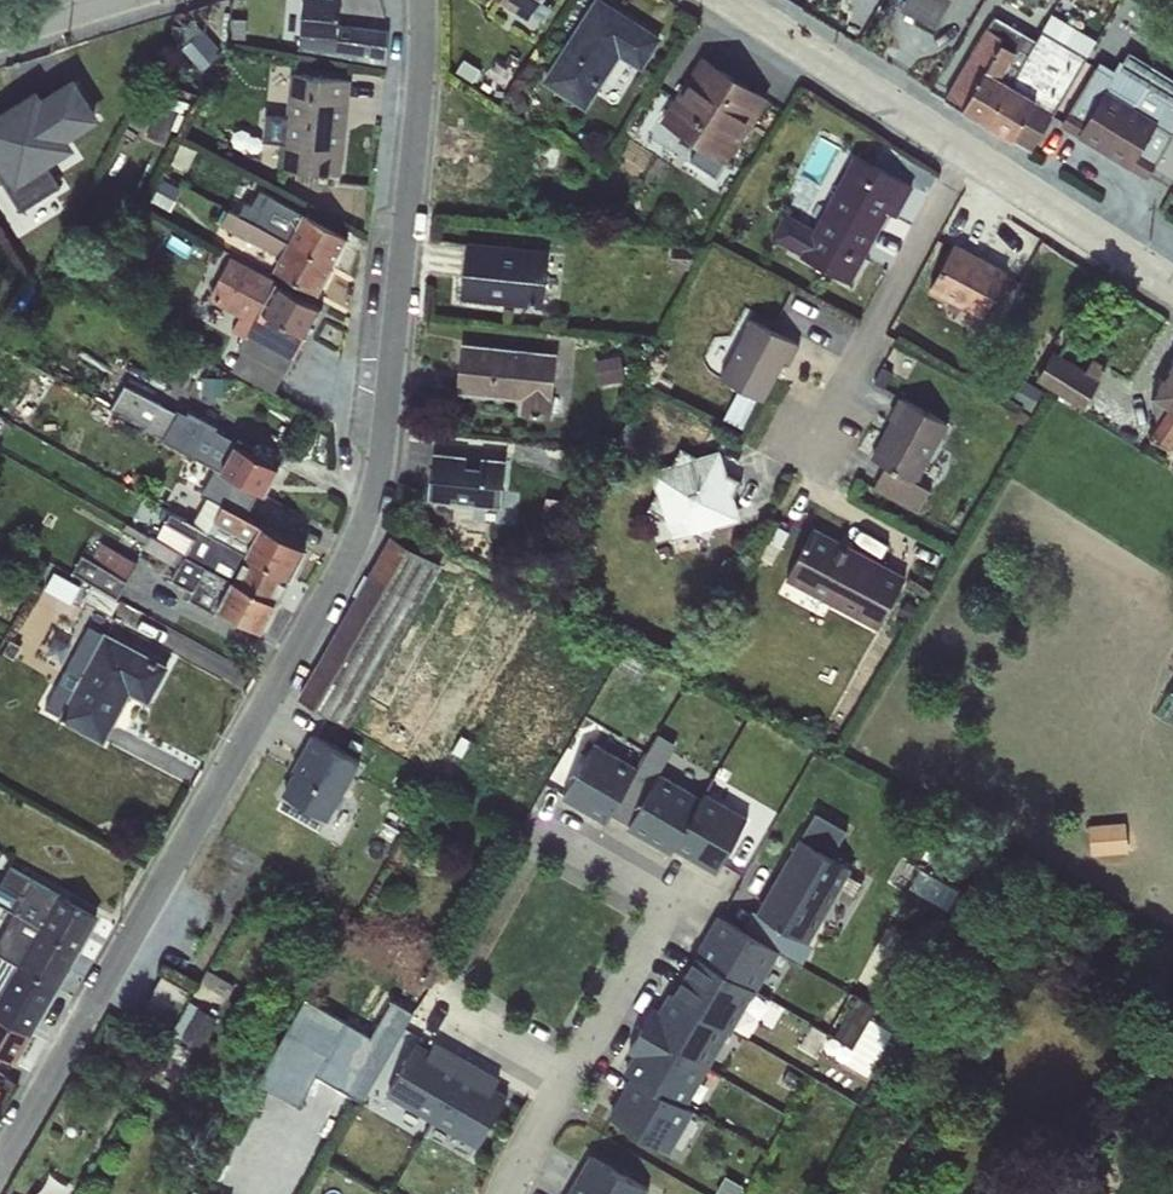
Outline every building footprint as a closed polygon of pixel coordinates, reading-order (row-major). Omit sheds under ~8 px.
[(297,50),(386,65),(388,31),(339,25),(341,0),(302,0),(297,50)] [(528,18),(540,0),(500,0),(528,18)] [(540,83),(585,112),(620,58),(641,72),(663,38),(602,0),(593,0),(540,83)] [(942,25),(956,0),(903,0),(899,6),(942,25)] [(939,93),(1033,146),(1101,32),(1054,7),(1039,30),(995,10),(939,93)] [(232,20),(231,41),(245,42),(246,20),(232,20)] [(199,34),(181,49),(202,72),(219,57),(199,34)] [(1149,172),(1172,134),(1172,72),(1129,45),(1118,63),(1100,55),(1062,120),(1149,172)] [(698,146),(723,162),(726,164),(768,98),(701,55),(659,121),(698,146)] [(290,74),(279,170),(341,176),(351,81),(290,74)] [(0,113),(0,170),(13,190),(70,154),(65,145),(100,122),(72,78),(43,97),(35,91),(0,113)] [(522,91),(508,96),(515,115),(529,110),(522,91)] [(166,93),(148,135),(166,143),(172,129),(178,132),(190,103),(166,93)] [(723,162),(698,146),(689,160),(715,176),(723,162)] [(530,147),(527,172),(557,176),(560,151),(530,147)] [(815,227),(799,257),(851,284),(888,214),(896,218),(913,186),(854,155),(815,227)] [(161,183),(151,200),(166,208),(176,191),(161,183)] [(287,244),(303,214),(276,198),(279,192),(266,185),(255,205),(266,211),(258,225),(228,210),(220,224),(280,257),(287,244)] [(771,238),(799,257),(815,227),(785,210),(771,238)] [(303,214),(287,244),(332,268),(349,238),(303,214)] [(466,241),(460,301),(543,309),(549,250),(466,241)] [(954,243),(929,291),(982,319),(1008,272),(954,243)] [(287,244),(280,257),(273,270),(318,295),(332,268),(287,244)] [(671,248),(670,272),(692,273),(693,249),(671,248)] [(260,312),(277,283),(230,257),(206,299),(253,324),(246,336),(294,362),(307,339),(260,312)] [(260,312),(307,339),(324,310),(277,283),(260,312)] [(750,319),(719,379),(739,389),(760,400),(764,402),(785,363),(789,365),(800,345),(750,319)] [(294,362),(246,336),(238,351),(241,353),(232,369),(276,394),(294,362)] [(461,344),(456,395),(519,401),(518,416),(552,419),(557,354),(461,344)] [(1053,352),(1035,381),(1083,410),(1100,380),(1053,352)] [(1172,412),(1172,360),(1149,397),(1151,398),(1172,412)] [(204,377),(223,378),(223,372),(204,361),(204,377)] [(881,367),(873,382),(886,389),(894,373),(881,367)] [(220,471),(235,445),(209,431),(177,414),(125,386),(105,376),(92,399),(111,410),(163,440),(194,458),(220,471)] [(223,378),(204,377),(202,377),(202,397),(223,398),(223,378)] [(1023,379),(1010,401),(1031,412),(1043,391),(1023,379)] [(739,389),(724,419),(744,430),(760,400),(739,389)] [(884,465),(917,483),(949,424),(899,397),(887,419),(890,420),(870,458),(884,465)] [(1151,398),(1156,422),(1146,437),(1170,452),(1172,448),(1172,412),(1151,398)] [(235,445),(220,471),(240,482),(266,496),(280,469),(235,445)] [(655,494),(646,511),(664,519),(670,542),(693,535),(709,544),(717,527),(740,520),(734,497),(742,482),(726,473),(719,450),(697,458),(680,449),(671,464),(649,472),(655,494)] [(432,453),(427,502),(500,508),(505,460),(480,458),(480,467),(465,466),(466,456),(432,453)] [(220,471),(194,458),(177,491),(198,502),(207,488),(230,500),(240,482),(220,471)] [(917,483),(884,465),(872,487),(919,512),(931,488),(917,483)] [(207,533),(245,555),(261,525),(222,505),(208,497),(198,515),(201,516),(195,526),(207,533)] [(206,566),(232,580),(245,555),(207,533),(195,526),(164,509),(149,536),(184,554),(206,566)] [(261,525),(245,555),(291,579),(307,549),(261,525)] [(813,527),(785,580),(878,630),(906,577),(813,527)] [(82,557),(127,582),(136,564),(91,536),(80,556),(82,557)] [(184,554),(149,536),(143,550),(178,567),(170,581),(191,592),(186,601),(216,617),(220,611),(216,609),(232,580),(206,566),(184,554)] [(390,536),(297,698),(349,728),(442,566),(390,536)] [(245,555),(232,580),(276,604),(291,579),(245,555)] [(127,582),(82,557),(73,573),(117,598),(127,582)] [(216,609),(220,611),(261,632),(276,604),(232,580),(216,609)] [(92,586),(83,601),(111,617),(120,601),(92,586)] [(906,601),(897,615),(910,622),(918,608),(906,601)] [(102,634),(58,716),(56,720),(104,745),(130,696),(149,706),(170,667),(104,632),(102,634)] [(10,641),(3,654),(14,660),(21,648),(10,641)] [(1156,712),(1171,722),(1172,718),(1172,694),(1169,691),(1156,712)] [(621,796),(611,814),(629,825),(644,798),(658,773),(675,744),(657,734),(638,767),(621,796)] [(329,825),(361,763),(312,738),(293,773),(295,774),(282,801),(329,825)] [(621,796),(638,767),(594,742),(577,771),(562,797),(606,822),(611,814),(621,796)] [(644,798),(629,825),(645,834),(643,837),(671,853),(674,848),(703,798),(658,773),(644,798)] [(703,798),(674,848),(716,872),(746,820),(704,796),(703,798)] [(1094,820),(1095,849),(1131,848),(1130,818),(1094,820)] [(757,912),(808,942),(851,868),(799,839),(757,912)] [(28,920),(40,927),(59,894),(10,867),(1,884),(9,889),(0,905),(14,913),(28,920)] [(40,927),(38,931),(76,954),(98,916),(59,894),(40,927)] [(746,931),(782,952),(803,964),(814,946),(808,942),(757,912),(752,909),(745,920),(741,928),(746,931)] [(3,957),(18,964),(38,931),(40,927),(28,920),(14,913),(0,937),(0,956),(3,957)] [(697,955),(760,991),(782,952),(746,931),(741,928),(720,916),(697,955)] [(38,931),(18,964),(17,966),(57,988),(76,954),(38,931)] [(674,995),(737,1031),(760,991),(697,955),(674,995)] [(6,986),(17,966),(18,964),(3,957),(0,965),(0,970),(1,970),(0,971),(0,982),(6,986)] [(0,997),(0,1019),(31,1035),(57,988),(17,966),(6,986),(0,997)] [(162,976),(140,1014),(168,1030),(190,992),(162,976)] [(640,1029),(714,1071),(737,1031),(674,995),(671,993),(660,1013),(652,1009),(640,1029)] [(305,998),(256,1082),(298,1106),(316,1076),(362,1102),(414,1013),(392,1000),(370,1036),(305,998)] [(190,1001),(173,1028),(200,1045),(217,1017),(190,1001)] [(15,1064),(31,1035),(0,1019),(0,1055),(15,1064)] [(633,1078),(690,1111),(714,1071),(640,1029),(629,1049),(636,1053),(625,1073),(633,1078)] [(433,1120),(466,1062),(434,1043),(429,1052),(416,1045),(387,1094),(433,1120)] [(466,1062),(433,1120),(478,1146),(506,1097),(493,1089),(498,1081),(466,1062)] [(690,1111),(633,1078),(610,1117),(668,1151),(690,1111)] [(590,1155),(567,1193),(658,1193),(590,1155)]
